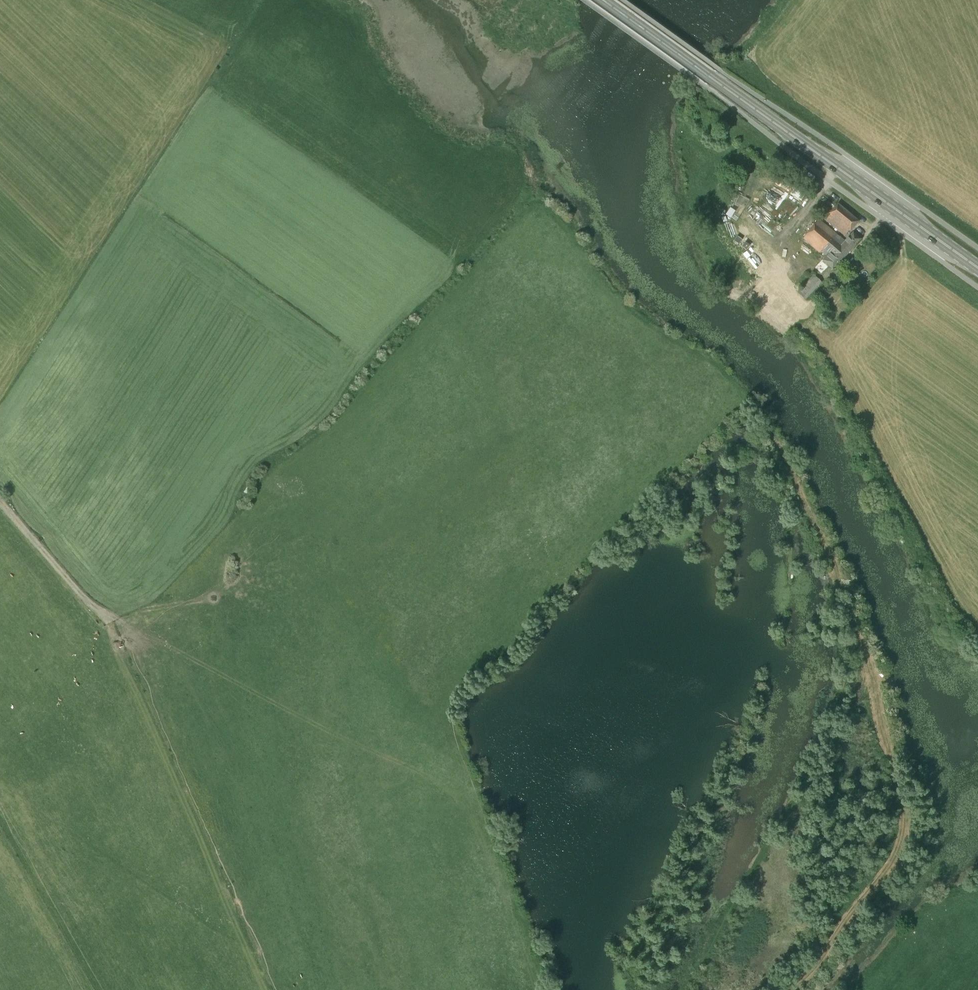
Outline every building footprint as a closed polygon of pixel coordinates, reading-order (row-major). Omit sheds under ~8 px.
[(826,220),(845,236),(849,231),(850,231),(860,221),(838,203),(829,213),(830,214),(826,220)] [(820,218),(804,235),(821,250),(822,249),(827,253),(821,259),(822,260),(826,263),(833,270),(861,239),(854,232),(845,241),(820,218)] [(814,275),(798,292),(806,300),(822,282),(814,275)]
